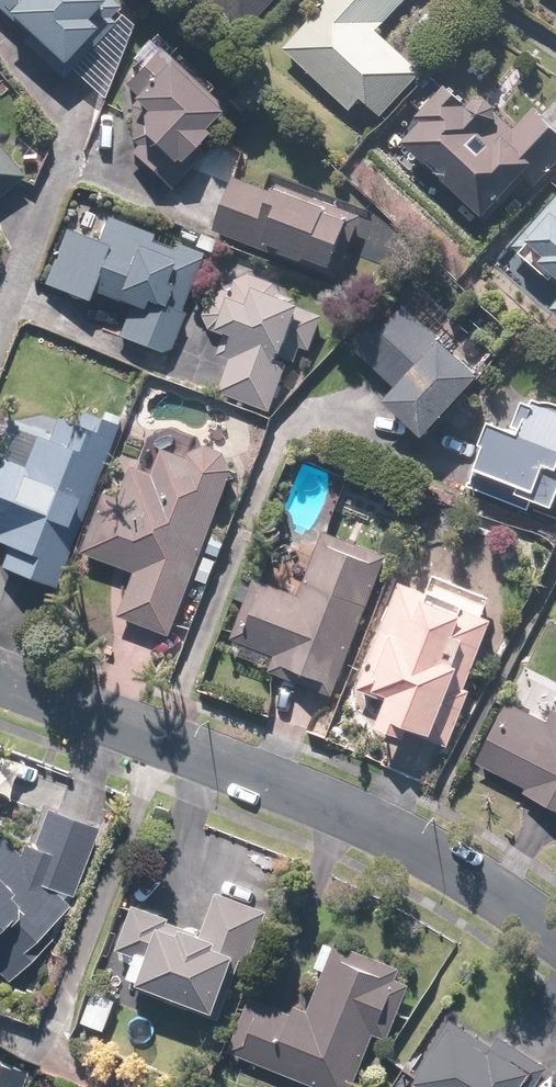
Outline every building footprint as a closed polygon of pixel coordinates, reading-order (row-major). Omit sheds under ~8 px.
[(31,34),(29,37),(69,77),(80,65),(75,61),(111,25),(101,15),(116,0),(0,0),(0,3),(31,34)] [(278,0),(226,0),(253,26),(278,0)] [(287,44),(355,112),(369,98),(387,116),(431,72),(384,25),(408,0),(328,0),(330,2),(287,44)] [(235,106),(167,41),(129,83),(153,105),(153,130),(136,145),(175,188),(196,169),(184,157),(216,127),(215,125),(235,106)] [(412,138),(439,163),(444,157),(457,169),(454,172),(497,213),(555,151),(555,113),(543,101),(522,122),(504,105),(508,101),(471,66),(421,118),(426,123),(412,138)] [(28,175),(4,149),(14,139),(0,124),(0,200),(28,175)] [(283,190),(237,174),(216,232),(300,263),(305,251),(343,265),(364,209),(286,180),(283,190)] [(83,197),(70,226),(46,281),(94,303),(100,288),(131,302),(118,331),(171,354),(191,309),(187,307),(211,255),(83,197)] [(516,242),(555,281),(555,200),(516,242)] [(310,300),(229,270),(209,325),(233,334),(223,361),(231,365),(223,388),(281,409),(297,364),(288,361),(310,300)] [(433,431),(494,371),(458,334),(464,328),(421,284),(361,343),(403,386),(396,393),(433,431)] [(504,416),(480,486),(536,505),(540,494),(555,499),(555,401),(536,394),(526,423),(504,416)] [(122,420),(97,410),(92,422),(59,409),(50,433),(42,430),(30,463),(0,451),(0,531),(0,532),(0,538),(12,543),(5,562),(62,583),(122,420)] [(130,492),(112,487),(88,552),(139,572),(123,614),(177,634),(241,463),(240,461),(240,459),(240,458),(239,456),(238,455),(238,453),(237,452),(236,450),(235,449),(234,448),(232,447),(231,446),(230,445),(228,444),(227,443),(225,442),(224,442),(222,441),(220,441),(219,441),(217,441),(215,441),(214,441),(212,441),(210,442),(209,442),(207,443),(206,444),(204,444),(203,445),(201,446),(200,447),(199,449),(198,450),(197,451),(174,442),(163,479),(137,468),(130,492)] [(329,527),(327,532),(304,590),(261,573),(238,630),(281,647),(272,671),(334,696),(392,552),(329,527)] [(441,587),(412,575),(361,696),(387,706),(382,718),(454,748),(479,689),(474,686),(506,611),(492,605),(496,596),(446,574),(441,587)] [(516,703),(486,763),(532,786),(530,790),(555,803),(555,724),(516,703)] [(101,823),(52,805),(28,851),(0,836),(0,965),(15,980),(46,951),(37,942),(75,898),(101,823)] [(211,923),(142,900),(125,947),(145,954),(137,974),(227,1007),(245,959),(255,962),(275,908),(223,889),(211,923)] [(330,940),(320,967),(329,970),(314,1009),(299,1003),(296,1011),(257,995),(235,1049),(330,1086),(356,1086),(379,1031),(393,1037),(416,982),(403,977),(408,965),(346,940),(343,946),(330,940)] [(121,998),(98,989),(86,1021),(110,1029),(121,998)] [(454,1015),(418,1072),(424,1076),(417,1086),(531,1086),(546,1064),(501,1036),(498,1042),(454,1015)]
